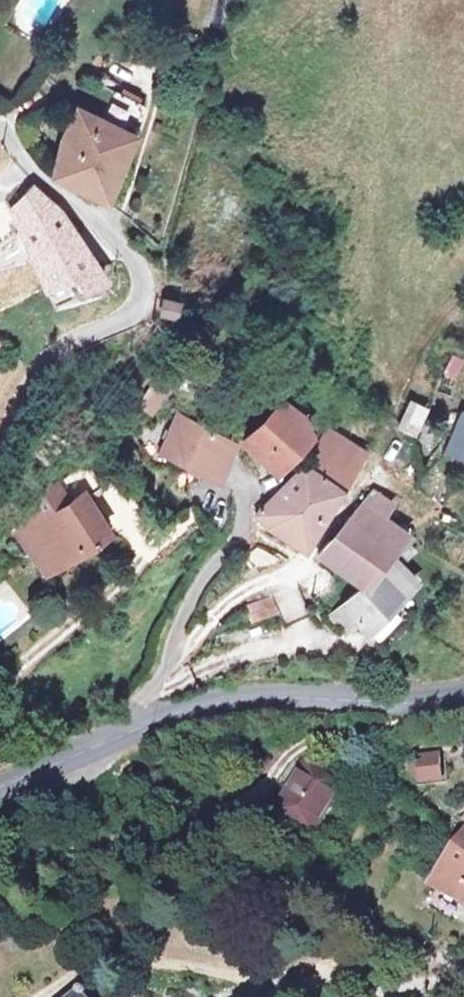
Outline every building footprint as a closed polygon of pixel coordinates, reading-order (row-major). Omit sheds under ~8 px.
[(109,105),(135,118),(141,105),(116,92),(109,105)] [(49,174),(99,193),(103,195),(138,135),(125,128),(99,115),(92,128),(77,121),(60,138),(49,174)] [(4,202),(38,286),(69,275),(78,290),(98,278),(58,216),(26,183),(4,202)] [(134,266),(131,277),(142,280),(146,269),(134,266)] [(168,298),(163,313),(181,319),(186,303),(168,298)] [(156,410),(170,384),(159,379),(145,405),(156,410)] [(252,448),(270,461),(285,471),(317,434),(304,417),(291,407),(285,404),(252,448)] [(410,404),(399,425),(414,433),(424,412),(410,404)] [(463,462),(463,409),(462,408),(443,454),(463,462)] [(236,441),(202,426),(189,417),(179,415),(168,439),(190,449),(183,463),(222,481),(236,441)] [(317,443),(316,453),(260,519),(311,551),(371,457),(324,428),(317,443)] [(161,453),(183,463),(190,449),(168,439),(161,453)] [(76,559),(107,534),(84,506),(103,490),(84,464),(22,509),(35,530),(29,534),(35,541),(40,538),(58,562),(76,559)] [(402,533),(360,500),(346,513),(314,549),(354,585),(385,551),(402,533)] [(19,542),(43,573),(58,562),(40,538),(35,541),(29,534),(19,542)] [(394,558),(385,551),(354,585),(333,609),(323,621),(341,636),(351,624),(359,631),(393,590),(402,579),(386,566),(394,558)] [(13,581),(23,573),(17,566),(7,575),(13,581)] [(301,610),(291,580),(265,589),(275,619),(301,610)] [(358,772),(303,750),(294,773),(298,774),(280,818),(330,839),(358,772)] [(421,882),(458,909),(463,900),(463,825),(421,882)] [(65,987),(61,991),(62,996),(76,996),(76,993),(72,988),(65,987)]
